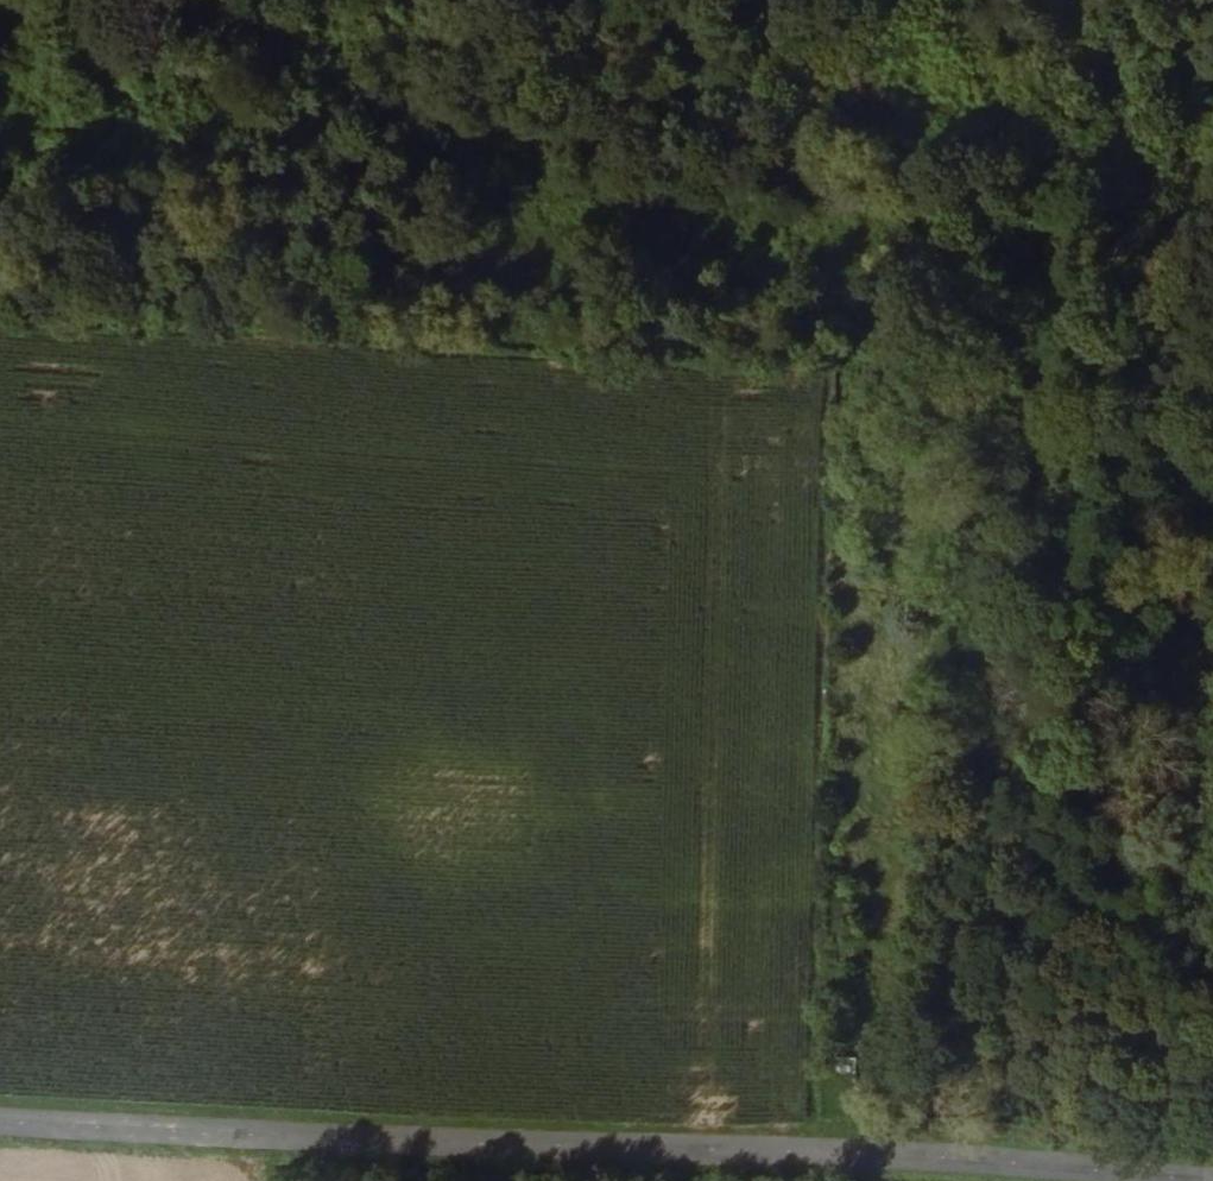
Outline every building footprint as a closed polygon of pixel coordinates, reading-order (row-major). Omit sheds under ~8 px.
[(834,1080),(854,1076),(851,1057),(830,1061),(834,1080)]
